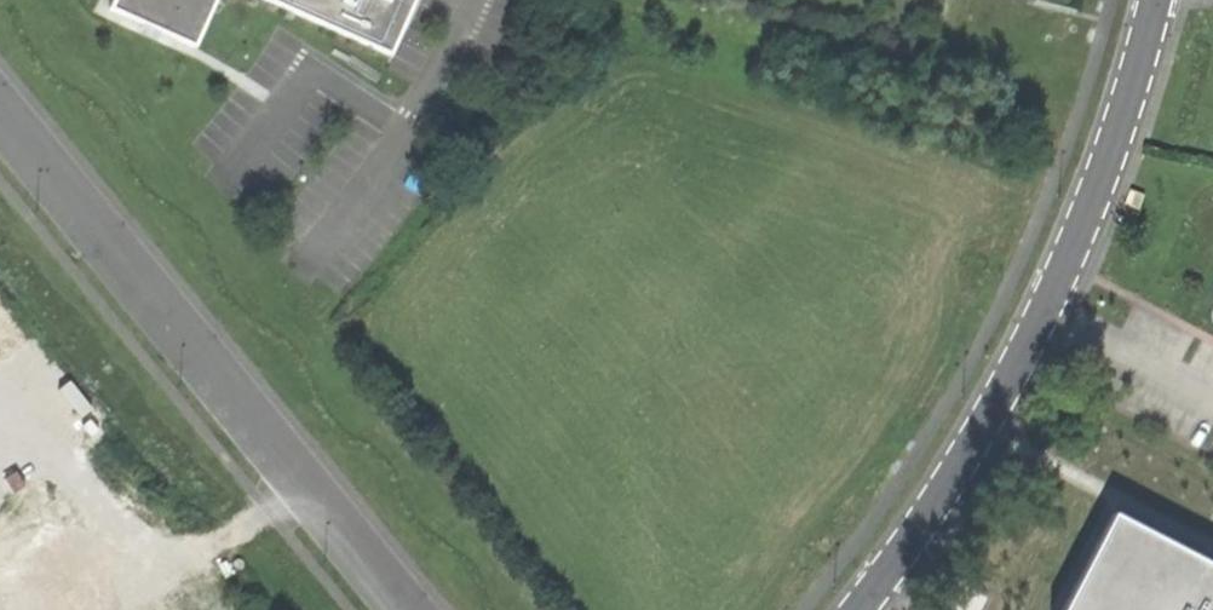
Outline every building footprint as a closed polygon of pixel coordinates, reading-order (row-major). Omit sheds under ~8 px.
[(108,8),(192,46),(212,0),(111,0),(108,8)] [(388,54),(412,0),(268,0),(388,54)] [(1113,498),(1053,609),(1212,609),(1212,550),(1113,498)]
